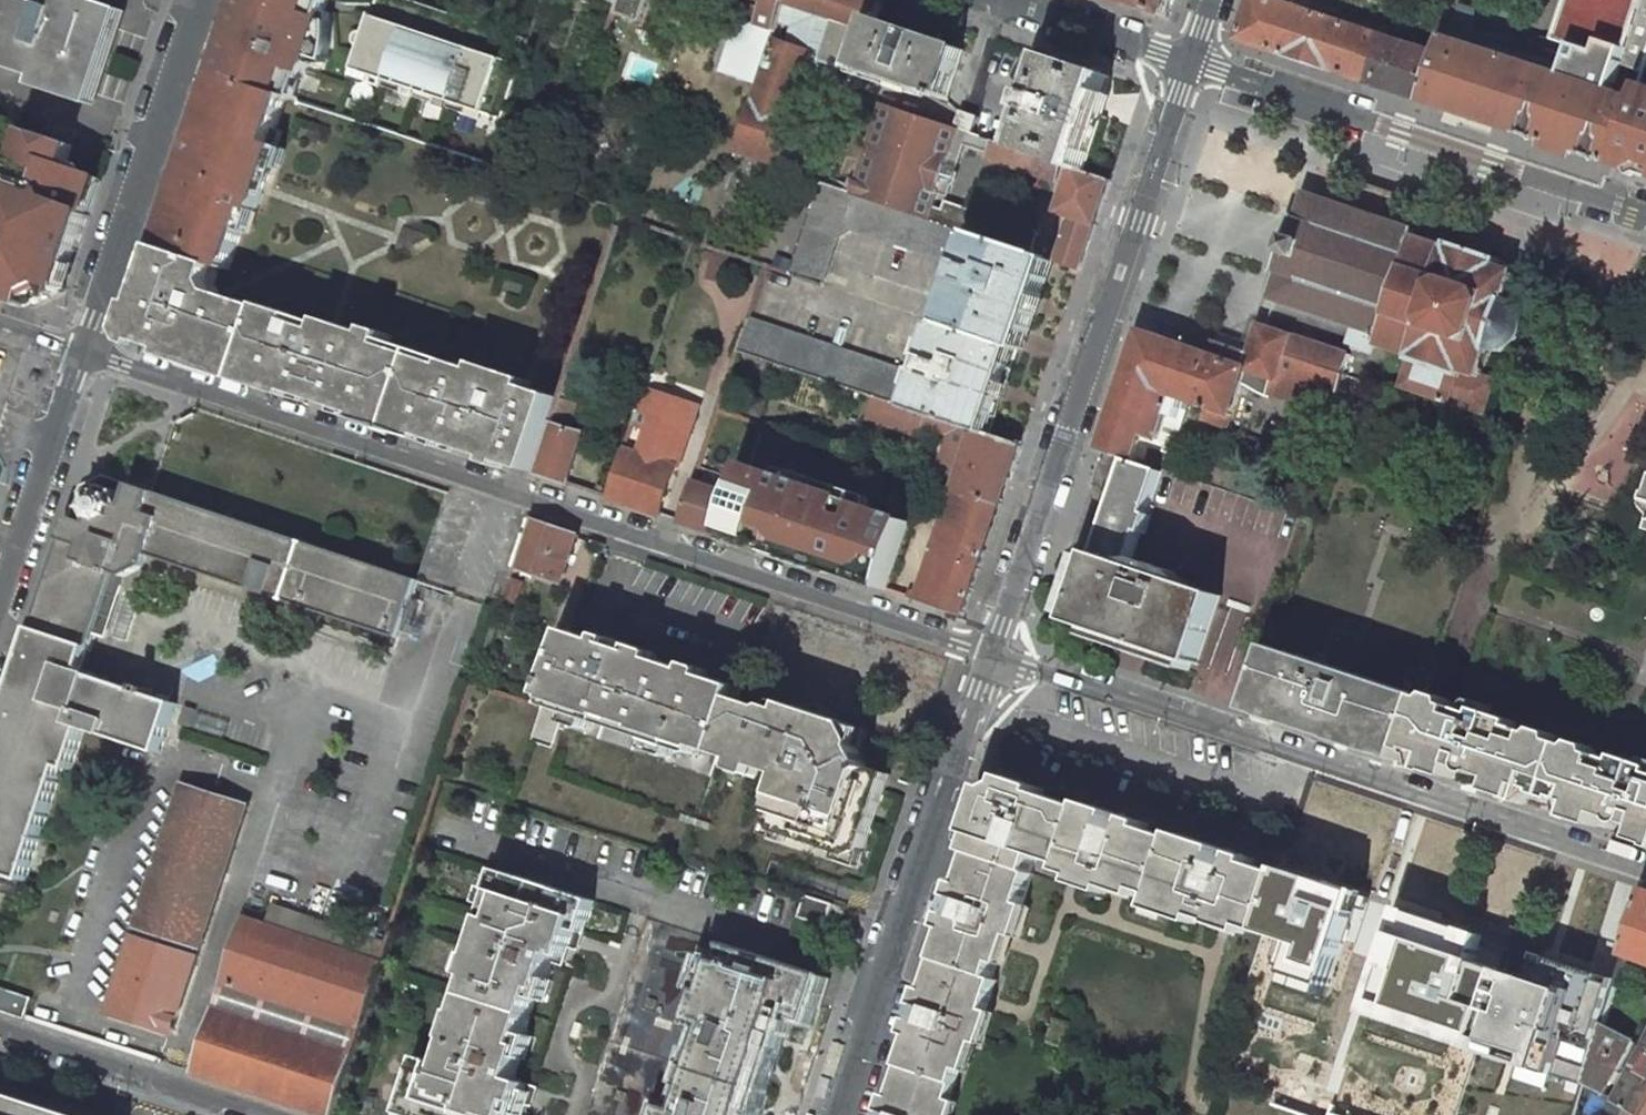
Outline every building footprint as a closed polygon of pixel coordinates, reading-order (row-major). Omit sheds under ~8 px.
[(118,9),(92,0),(57,0),(54,8),(30,0),(0,0),(0,54),(42,68),(36,86),(86,103),(118,9)] [(219,73),(227,75),(286,95),(296,99),(309,62),(312,52),(328,57),(331,42),(331,26),(329,11),(326,10),(329,0),(243,0),(219,73)] [(614,12),(631,17),(636,0),(618,0),(614,12)] [(688,16),(693,0),(685,0),(680,14),(688,16)] [(718,72),(759,86),(775,40),(780,23),(787,4),(776,0),(742,0),(718,72)] [(787,4),(780,23),(794,27),(788,45),(775,40),(759,86),(737,152),(791,170),(810,116),(806,114),(824,60),(858,72),(859,71),(876,21),(883,0),(882,0),(788,0),(787,4)] [(1166,16),(1171,0),(1118,0),(1166,16)] [(1275,0),(1252,0),(1238,40),(1307,63),(1380,87),(1425,102),(1441,56),(1394,40),(1335,20),(1337,14),(1316,7),(1314,13),(1277,1),(1275,0)] [(1432,34),(1447,39),(1457,6),(1442,1),(1432,34)] [(503,120),(522,63),(369,15),(363,33),(358,35),(354,40),(354,46),(358,50),(349,78),(368,85),(371,78),(384,82),(381,89),(400,95),(402,88),(416,92),(414,99),(433,105),(435,98),(449,102),(447,109),(466,115),(468,108),(482,113),(503,120)] [(670,30),(682,34),(686,23),(674,19),(670,30)] [(964,51),(876,21),(859,71),(948,101),(964,51)] [(1633,101),(1447,39),(1441,56),(1425,102),(1612,164),(1633,101)] [(328,57),(312,52),(309,62),(326,62),(328,57)] [(1051,56),(1019,151),(1063,165),(1073,168),(1078,170),(1110,76),(1051,56)] [(256,211),(278,145),(270,143),(286,95),(227,75),(217,107),(207,104),(196,136),(199,136),(192,156),(190,156),(165,229),(175,232),(170,248),(160,245),(149,278),(154,280),(147,302),(142,301),(134,324),(140,326),(145,337),(143,343),(178,354),(180,349),(226,365),(224,370),(243,376),(245,371),(299,389),(298,394),(365,417),(367,412),(430,433),(428,438),(535,473),(552,422),(560,398),(454,362),(452,368),(389,346),(390,341),(328,321),(324,332),(298,323),(300,317),(268,306),(267,308),(219,292),(215,282),(220,266),(228,269),(248,209),(256,211)] [(1638,85),(1633,101),(1612,164),(1631,171),(1636,167),(1642,163),(1645,164),(1645,87),(1638,85)] [(883,106),(853,195),(980,236),(1033,254),(1040,233),(946,202),(943,211),(935,208),(960,132),(955,130),(883,106)] [(482,113),(468,108),(466,115),(480,120),(482,113)] [(960,132),(971,135),(977,117),(960,112),(955,130),(960,132)] [(90,213),(109,157),(75,146),(70,144),(28,130),(17,163),(21,165),(6,211),(0,212),(0,295),(9,298),(34,306),(65,290),(66,288),(78,251),(82,239),(90,213)] [(1057,182),(1063,165),(1019,151),(977,137),(972,154),(1057,182)] [(1645,176),(1645,164),(1642,163),(1636,167),(1639,173),(1645,176)] [(1073,217),(1061,250),(1056,248),(1052,260),(1057,262),(1080,270),(1110,180),(1078,170),(1073,168),(1058,212),(1073,217)] [(958,250),(974,254),(980,236),(853,195),(821,184),(790,274),(822,285),(838,239),(852,230),(953,263),(958,250)] [(1501,259),(1449,241),(1448,245),(1414,234),(1416,230),(1307,194),(1299,220),(1295,219),(1278,271),(1281,272),(1273,298),(1357,327),(1380,334),(1377,345),(1413,357),(1411,362),(1413,362),(1464,379),(1467,370),(1483,375),(1491,350),(1497,351),(1501,351),(1508,350),(1513,347),(1516,345),(1519,342),(1523,336),(1524,333),(1526,327),(1526,322),(1525,318),(1523,312),(1519,307),(1517,304),(1511,301),(1507,299),(1517,271),(1499,265),(1501,259)] [(974,254),(950,326),(1018,349),(1049,259),(1033,254),(980,236),(974,254)] [(903,370),(749,319),(738,352),(874,396),(893,403),(903,370)] [(943,324),(914,410),(927,414),(960,425),(975,430),(990,434),(1018,349),(950,326),(943,324)] [(1290,335),(1263,325),(1260,325),(1250,355),(1216,343),(1211,355),(1194,402),(1206,406),(1201,421),(1227,430),(1246,370),(1274,380),(1269,392),(1328,412),(1341,375),(1283,355),(1290,335)] [(1380,334),(1357,327),(1351,344),(1374,352),(1377,345),(1380,334)] [(1211,355),(1142,331),(1101,452),(1128,460),(1134,463),(1144,434),(1160,440),(1175,395),(1194,402),(1211,355)] [(1387,368),(1290,335),(1283,355),(1341,375),(1380,388),(1387,368)] [(1464,379),(1413,362),(1405,388),(1484,416),(1495,380),(1483,375),(1467,370),(1464,379)] [(637,414),(609,498),(659,515),(675,466),(669,465),(673,452),(679,453),(682,455),(692,427),(681,408),(662,402),(664,395),(645,390),(637,414)] [(681,408),(692,427),(698,408),(664,395),(662,402),(681,408)] [(920,436),(927,414),(914,410),(893,403),(874,396),(866,419),(920,436)] [(585,433),(552,422),(535,473),(568,484),(585,433)] [(965,460),(956,488),(1001,504),(1021,445),(990,434),(975,430),(960,425),(952,450),(958,452),(957,457),(965,460)] [(673,452),(669,465),(675,466),(679,453),(673,452)] [(1134,463),(1128,460),(1103,536),(1097,554),(1131,566),(1137,547),(1142,532),(1146,534),(1151,516),(1147,514),(1161,471),(1134,463)] [(767,551),(804,563),(888,591),(898,562),(911,521),(865,506),(868,495),(844,487),(787,469),(784,477),(779,475),(748,465),(741,487),(726,537),(756,547),(767,551)] [(741,487),(698,473),(682,522),(726,537),(741,487)] [(419,580),(154,492),(150,491),(134,486),(132,491),(122,488),(120,493),(104,488),(91,494),(85,511),(80,509),(76,519),(71,517),(26,653),(8,706),(0,730),(0,873),(24,881),(62,766),(70,769),(84,727),(160,753),(178,704),(83,673),(117,574),(129,578),(149,568),(153,556),(400,638),(419,580)] [(956,488),(917,601),(964,616),(1001,504),(956,488)] [(561,582),(577,534),(530,518),(514,566),(561,582)] [(1131,566),(1097,554),(1073,623),(1199,665),(1224,597),(1176,581),(1179,574),(1148,563),(1145,570),(1131,566)] [(523,582),(510,578),(503,599),(516,603),(523,582)] [(704,747),(720,753),(738,699),(742,687),(638,652),(573,630),(556,676),(554,679),(548,695),(555,697),(576,704),(573,712),(594,719),(614,726),(654,739),(677,747),(680,739),(704,747)] [(1355,747),(1403,762),(1408,747),(1417,719),(1424,699),(1424,698),(1353,675),(1273,648),(1271,656),(1269,660),(1260,688),(1252,712),(1293,726),(1334,740),(1355,747)] [(1252,655),(1243,682),(1260,688),(1269,660),(1252,655)] [(781,786),(877,818),(891,775),(870,768),(845,723),(789,704),(785,715),(738,699),(720,753),(720,754),(784,775),(781,786)] [(1461,768),(1500,781),(1496,793),(1514,799),(1515,800),(1521,785),(1549,795),(1566,743),(1521,728),(1522,724),(1485,712),(1483,717),(1424,699),(1417,719),(1408,747),(1441,759),(1437,774),(1457,780),(1461,768)] [(186,707),(180,724),(190,727),(196,710),(186,707)] [(1626,758),(1624,763),(1566,743),(1549,795),(1586,808),(1582,822),(1601,828),(1607,814),(1645,827),(1640,841),(1645,843),(1645,765),(1626,758)] [(1066,874),(1113,890),(1116,884),(1159,898),(1157,904),(1220,926),(1222,919),(1265,933),(1284,874),(1255,865),(1257,859),(1181,834),(1178,840),(1147,830),(1150,824),(1090,804),(1087,811),(1043,796),(1045,789),(1016,779),(986,794),(966,854),(973,856),(963,886),(956,884),(941,929),(948,931),(937,961),(937,963),(995,982),(1009,938),(1014,940),(1035,877),(1033,876),(1039,858),(1068,869),(1066,874)] [(182,784),(108,1013),(172,1033),(246,805),(182,784)] [(777,830),(853,856),(862,852),(865,852),(877,818),(781,786),(769,821),(772,822),(777,830)] [(442,1064),(425,1059),(419,1073),(414,1071),(403,1104),(426,1111),(425,1114),(516,1114),(527,1084),(514,1079),(524,1046),(518,1044),(537,987),(543,989),(553,961),(557,962),(563,945),(570,946),(579,919),(588,921),(594,901),(498,869),(490,891),(494,892),(470,966),(473,967),(442,1064)] [(1372,1002),(1405,910),(1284,874),(1256,962),(1372,1002)] [(10,883),(0,880),(0,911),(10,883)] [(1645,962),(1645,892),(1626,954),(1645,962)] [(798,916),(826,925),(833,904),(805,895),(798,916)] [(1486,936),(1405,910),(1372,1002),(1367,1017),(1478,1051),(1504,975),(1505,971),(1477,963),(1486,936)] [(224,982),(360,1027),(381,964),(244,918),(224,982)] [(764,1073),(765,1074),(773,1050),(771,1050),(783,1015),(807,1022),(822,976),(784,963),(723,943),(707,991),(702,989),(692,1021),(708,1027),(699,1053),(698,1053),(687,1084),(688,1085),(680,1110),(664,1105),(661,1114),(752,1114),(754,1107),(753,1107),(764,1073)] [(930,959),(883,1095),(885,1096),(891,1098),(901,1068),(912,1038),(906,1036),(921,989),(927,991),(937,963),(937,961),(931,959),(930,959)] [(1580,1097),(1615,984),(1537,961),(1531,984),(1504,975),(1478,1051),(1474,1062),(1580,1097)] [(978,1045),(1000,984),(995,982),(937,963),(927,991),(921,989),(906,1036),(912,1038),(901,1068),(958,1087),(973,1043),(978,1045)] [(24,1017),(30,999),(0,989),(0,1010),(24,1017)] [(194,1073),(325,1114),(331,1114),(351,1054),(215,1009),(194,1073)] [(1056,1021),(1049,1040),(1065,1046),(1071,1026),(1056,1021)] [(1603,1095),(1634,1039),(1604,1023),(1584,1085),(1603,1095)] [(1620,1104),(1637,1113),(1642,1114),(1645,1114),(1645,1056),(1620,1104)] [(958,1087),(901,1068),(891,1098),(885,1096),(879,1114),(948,1114),(958,1087)] [(1617,1102),(1603,1095),(1584,1085),(1580,1097),(1574,1114),(1611,1114),(1617,1102)] [(0,1091),(0,1114),(73,1114),(0,1091)]
